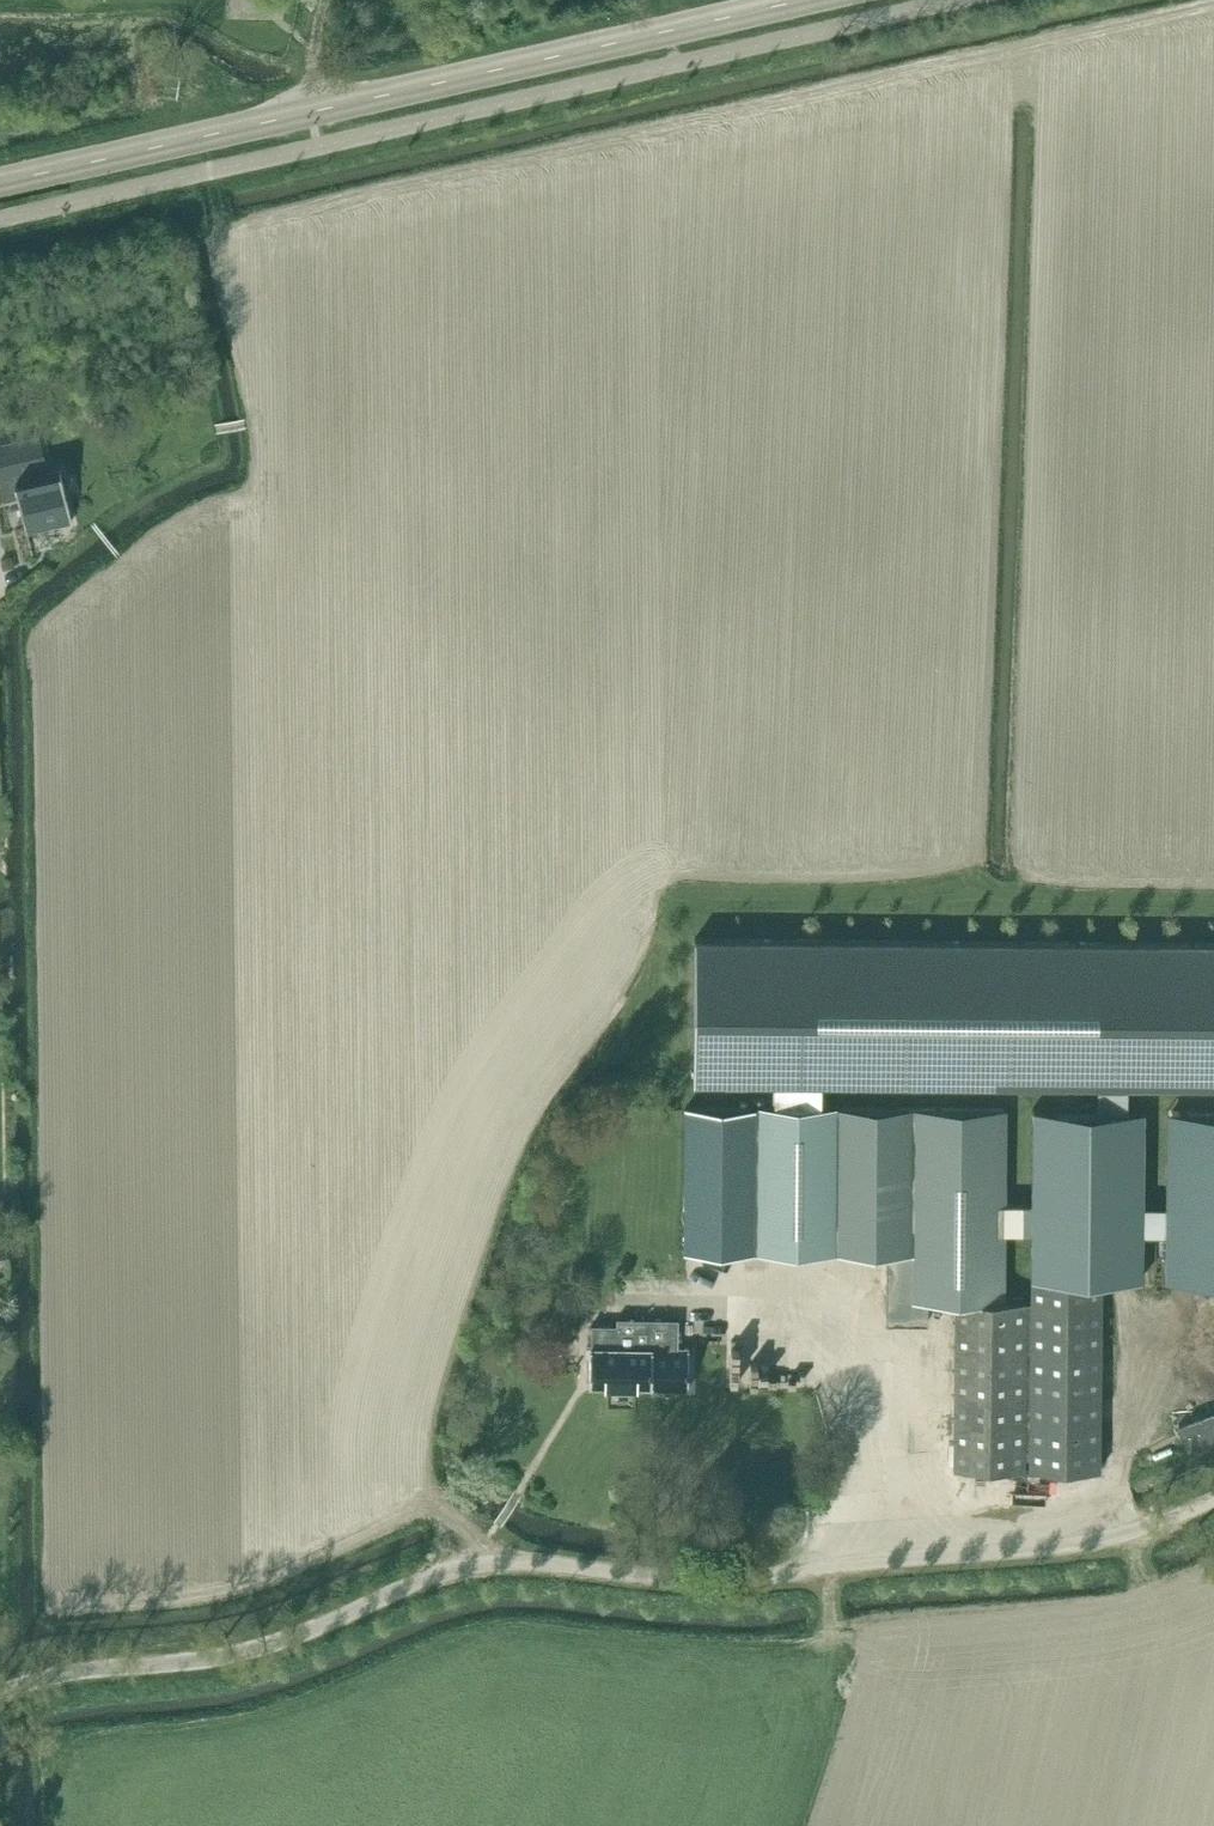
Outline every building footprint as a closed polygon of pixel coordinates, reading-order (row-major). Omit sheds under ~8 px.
[(72,516),(61,470),(49,473),(39,433),(2,441),(0,434),(0,484),(4,499),(19,496),(26,526),(72,516)] [(696,1078),(1097,1081),(1126,1081),(1213,1082),(1213,938),(697,934),(696,1078)] [(1097,1081),(1097,1108),(1126,1108),(1126,1081),(1097,1081)] [(1141,1278),(1141,1230),(1141,1205),(1141,1108),(1126,1108),(1097,1108),(1032,1107),(1032,1202),(1005,1201),(1006,1107),(839,1106),(837,1106),(837,1105),(758,1104),(758,1108),(686,1107),(685,1250),(888,1254),(888,1299),(957,1300),(954,1466),(1100,1467),(1102,1278),(1141,1278)] [(1166,1107),(1165,1279),(1213,1279),(1213,1107),(1166,1107)] [(617,1317),(617,1324),(592,1324),(592,1345),(591,1345),(590,1384),(650,1384),(650,1387),(688,1388),(689,1346),(676,1346),(677,1318),(617,1317)] [(1190,1443),(1213,1435),(1213,1407),(1181,1417),(1190,1443)]
